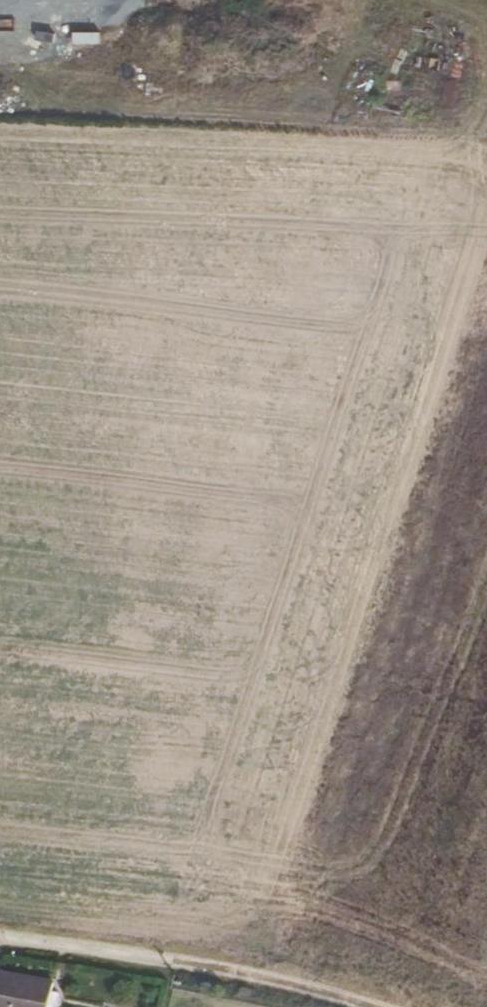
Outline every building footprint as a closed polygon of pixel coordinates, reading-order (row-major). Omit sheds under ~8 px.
[(8,957),(5,970),(50,981),(53,967),(8,957)] [(66,985),(0,973),(0,1006),(62,1006),(66,985)]
